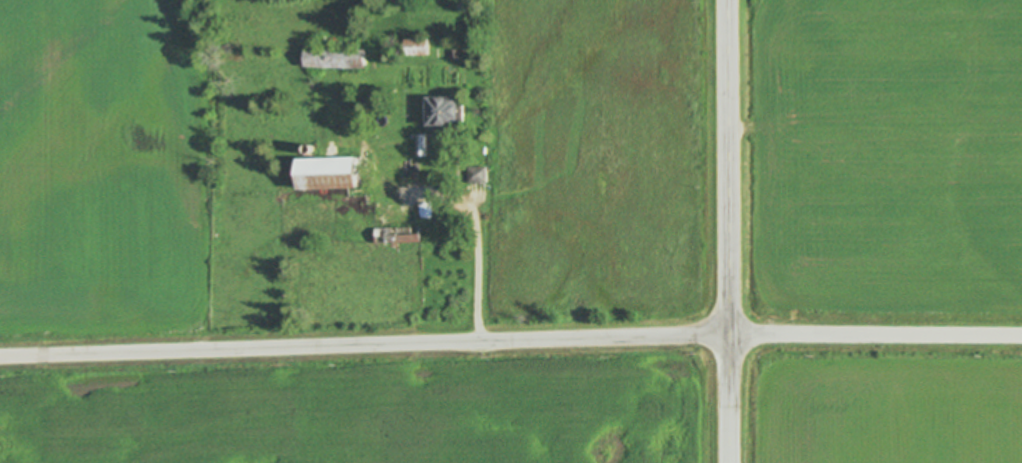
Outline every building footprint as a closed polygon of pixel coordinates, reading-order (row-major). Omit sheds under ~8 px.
[(405,38),(431,39),(430,55),(405,54),(405,38)] [(304,48),(367,49),(367,68),(304,67),(304,48)] [(451,49),(460,49),(460,59),(452,60),(451,49)] [(426,97),(459,97),(459,100),(464,100),(464,124),(458,124),(458,126),(447,126),(447,130),(431,130),(431,126),(426,126),(426,97)] [(417,133),(428,133),(428,156),(417,156),(417,133)] [(309,152),(308,152),(308,151),(308,150),(307,150),(307,149),(307,148),(307,147),(308,146),(309,145),(310,144),(311,144),(312,144),(313,144),(314,144),(314,145),(315,145),(315,146),(316,146),(316,147),(316,148),(316,149),(316,150),(316,151),(315,151),(315,152),(314,153),(313,153),(312,153),(311,153),(310,153),(309,153),(309,152)] [(296,158),(369,157),(369,188),(297,189),(296,158)] [(468,167),(488,167),(488,183),(468,182),(468,167)] [(375,227),(421,226),(421,242),(375,242),(375,227)]
